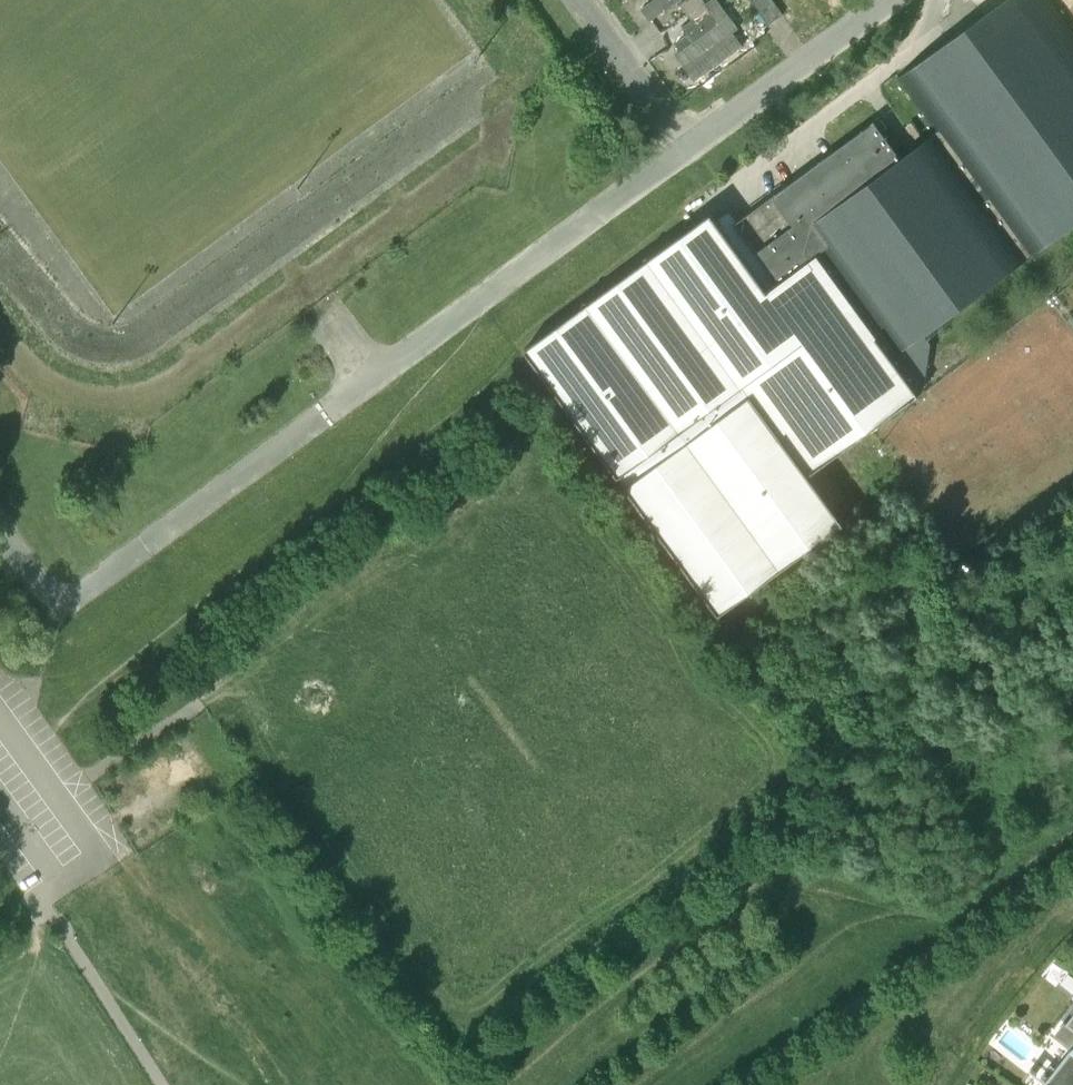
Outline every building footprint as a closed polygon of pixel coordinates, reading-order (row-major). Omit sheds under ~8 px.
[(1072,225),(1072,27),(1053,0),(1003,0),(911,68),(950,122),(902,158),(875,121),(725,231),(712,213),(525,349),(720,614),(845,523),(834,507),(848,497),(824,464),(921,394),(920,393),(925,389),(933,343),(925,332),(1072,225)] [(652,15),(671,0),(639,0),(652,15)] [(700,0),(681,0),(679,2),(686,11),(700,0)] [(709,7),(704,0),(700,0),(686,11),(692,20),(709,7)] [(751,1),(769,25),(784,14),(773,0),(752,0),(751,1)] [(729,15),(679,53),(703,84),(753,46),(729,15)] [(1056,1068),(1051,1064),(1040,1077),(1050,1084),(1072,1084),(1072,1046),(1056,1068)]
